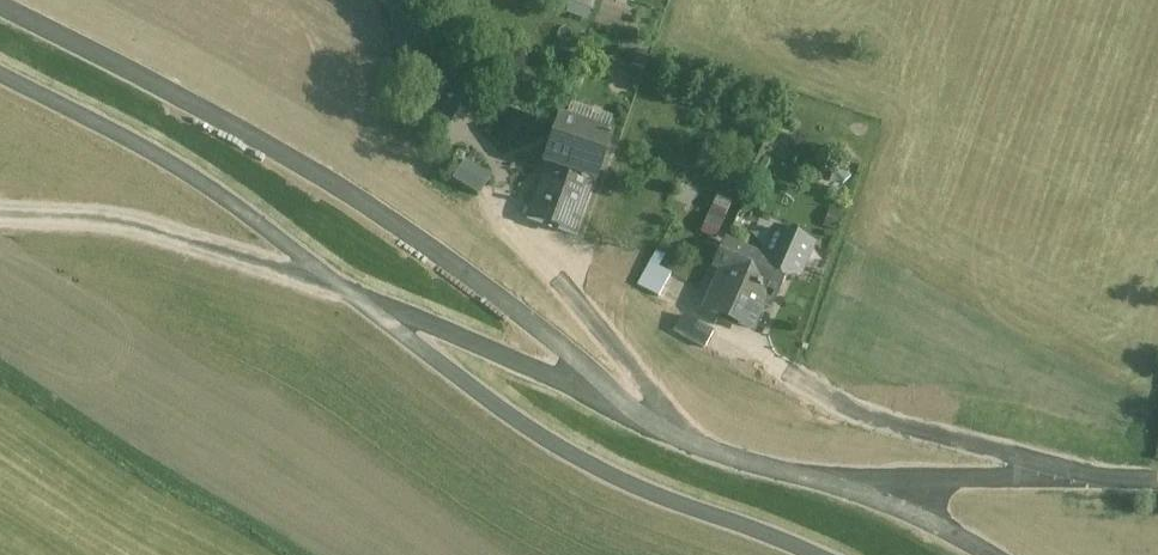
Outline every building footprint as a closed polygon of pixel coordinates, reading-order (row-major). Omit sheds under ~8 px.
[(594,0),(568,0),(566,9),(590,16),(594,0)] [(548,161),(594,178),(609,137),(552,116),(537,157),(548,161)] [(466,161),(455,179),(480,193),(491,175),(466,161)] [(574,232),(594,178),(548,161),(528,215),(574,232)] [(717,197),(701,231),(715,238),(731,204),(717,197)] [(762,259),(786,271),(797,276),(811,246),(775,230),(762,259)] [(786,271),(762,259),(725,242),(714,266),(723,271),(705,309),(751,329),(762,305),(770,308),(786,271)] [(651,263),(638,285),(658,297),(671,274),(651,263)] [(714,332),(682,313),(673,330),(704,349),(714,332)]
